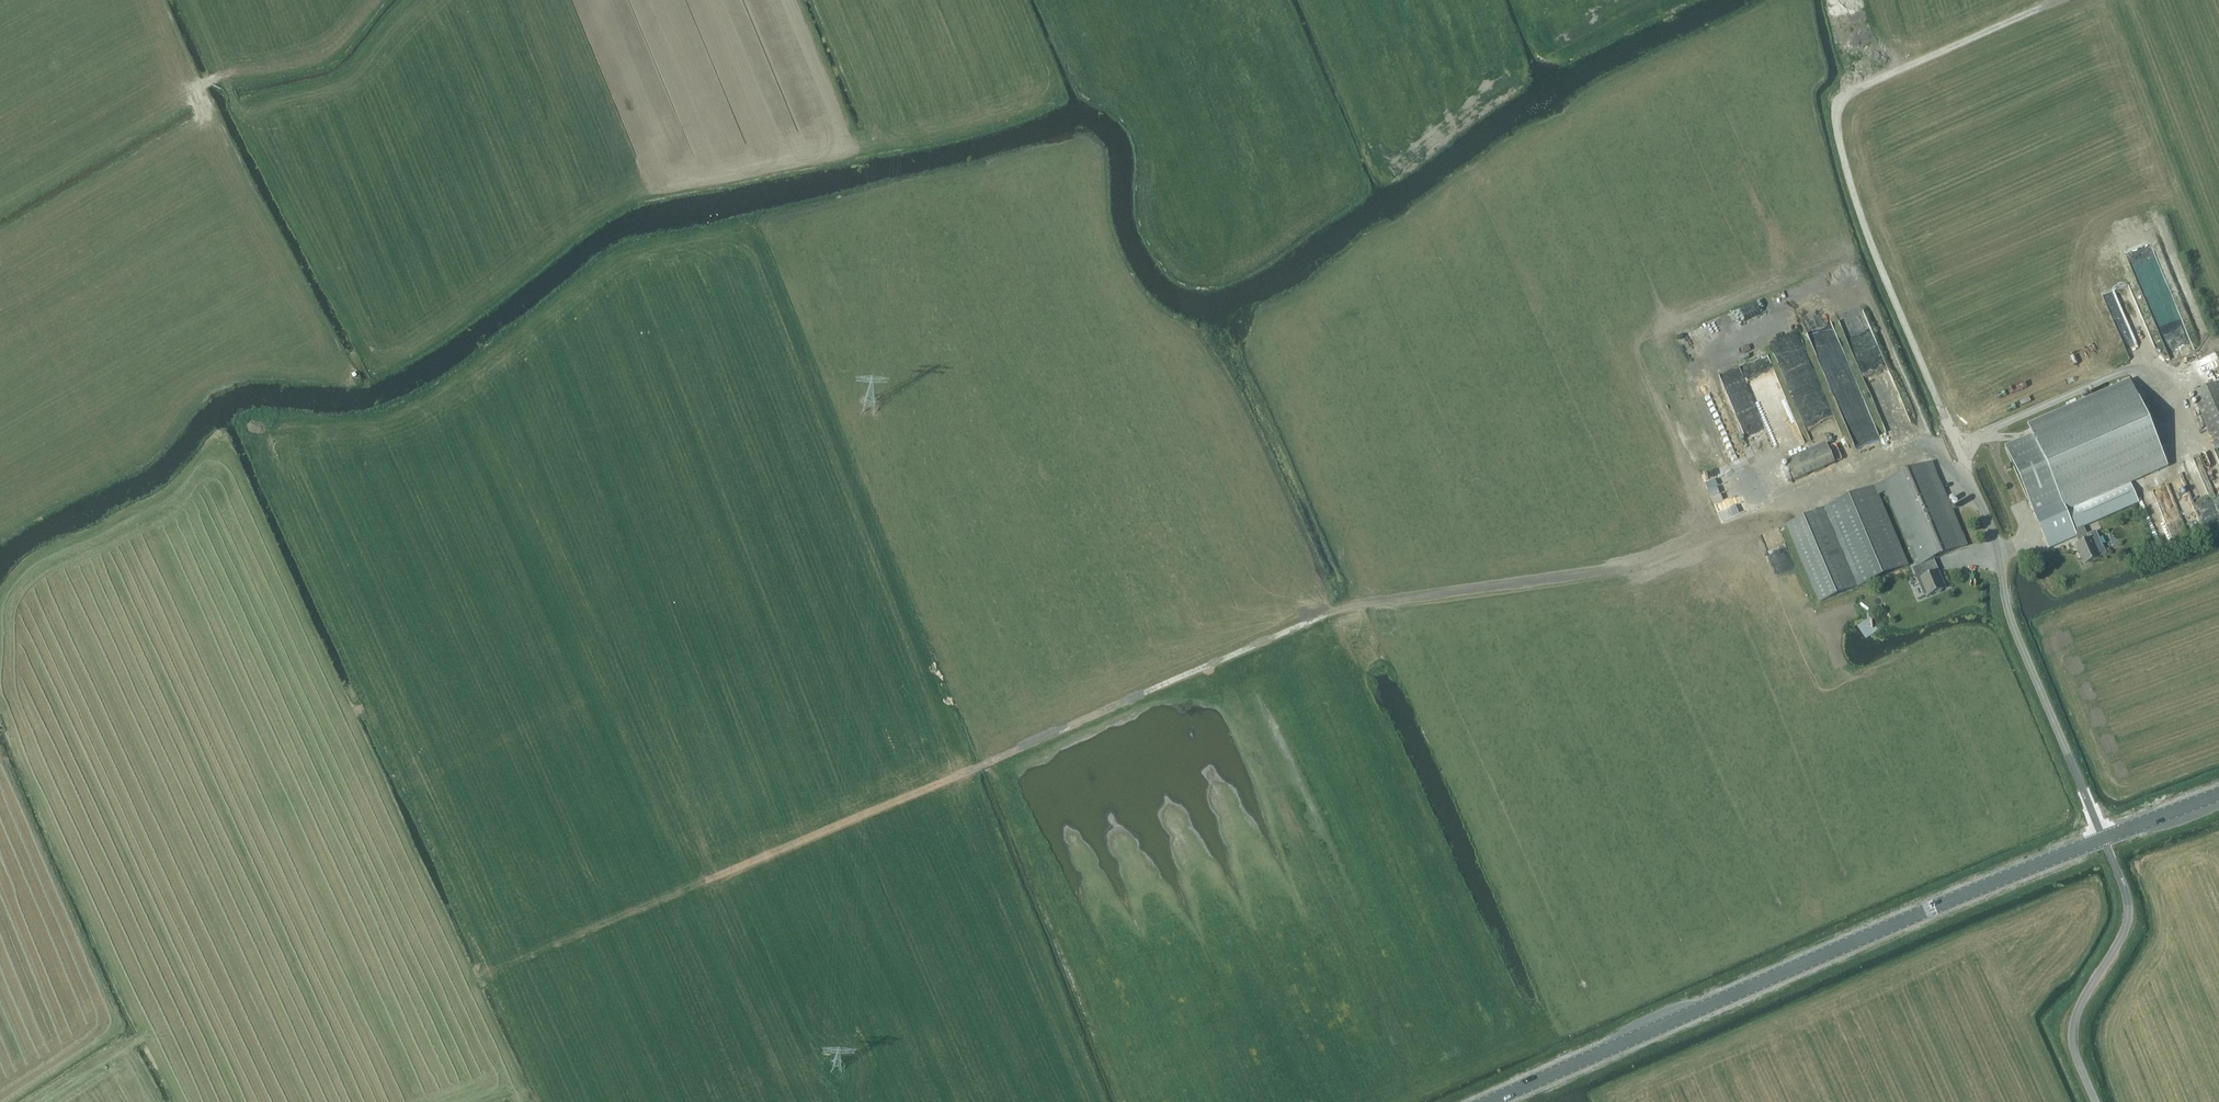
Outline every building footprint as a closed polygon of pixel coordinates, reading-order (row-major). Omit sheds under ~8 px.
[(2100,295),(2108,311),(2134,300),(2126,283),(2100,295)] [(2028,427),(2032,436),(2005,448),(2048,549),(2075,537),(2080,547),(2077,548),(2086,567),(2100,560),(2108,556),(2097,533),(2088,537),(2085,529),(2139,505),(2129,484),(2167,467),(2131,383),(2028,427)] [(2216,452),(2218,450),(2218,385),(2218,383),(2192,394),(2216,452)] [(1786,460),(1794,481),(1835,464),(1826,443),(1786,460)] [(1926,597),(1942,590),(1939,582),(1942,581),(1933,560),(1966,546),(1930,462),(1786,523),(1820,603),(1908,566),(1879,495),(1885,493),(1916,567),(1914,568),(1919,579),(1918,580),(1926,597)] [(2179,506),(2184,528),(2196,526),(2191,503),(2179,506)] [(2199,506),(2203,522),(2216,520),(2212,504),(2199,506)]
